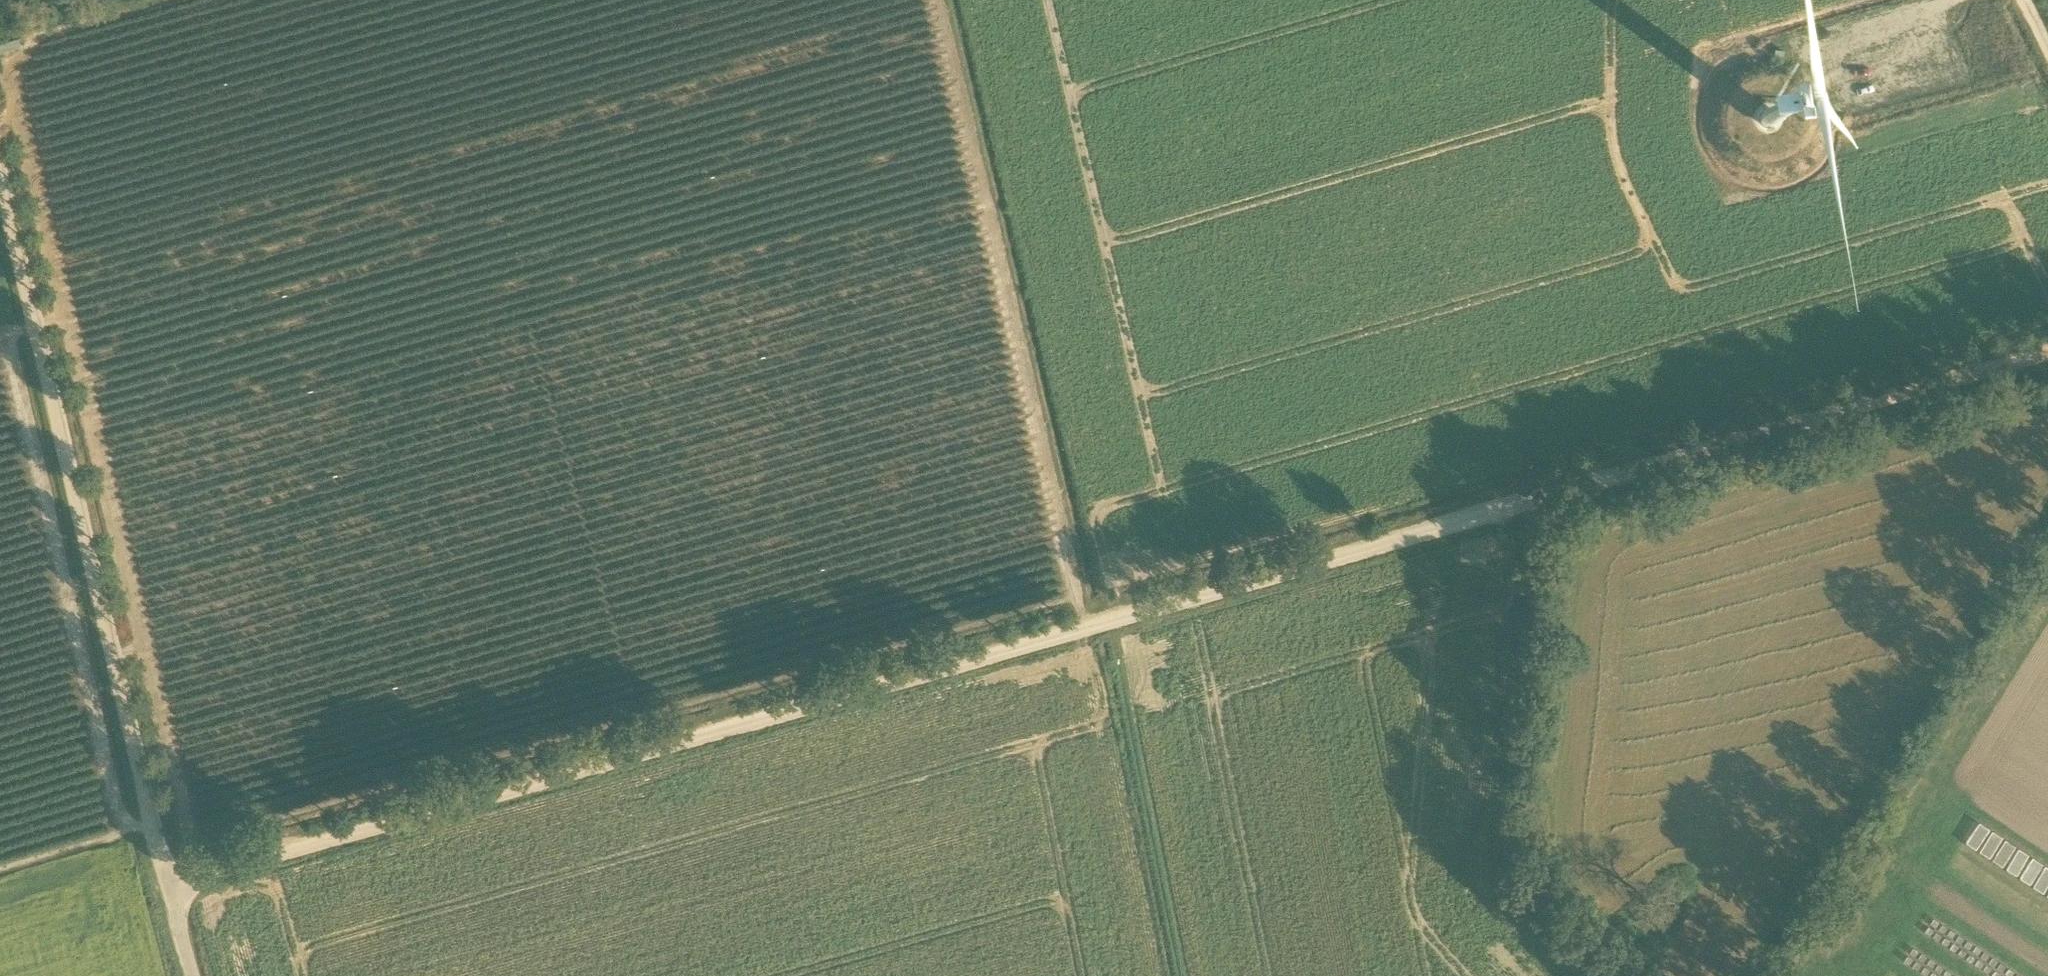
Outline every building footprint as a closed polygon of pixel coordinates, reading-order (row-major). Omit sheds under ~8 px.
[(3,57),(27,50),(25,42),(1,48),(3,57)] [(1756,118),(1756,119),(1756,120),(1756,121),(1756,122),(1756,123),(1757,124),(1757,125),(1758,126),(1759,127),(1760,127),(1760,128),(1761,128),(1762,129),(1763,129),(1764,129),(1765,129),(1766,129),(1767,129),(1768,129),(1769,129),(1770,128),(1771,128),(1772,127),(1773,126),(1774,126),(1774,125),(1775,124),(1775,123),(1775,122),(1776,121),(1776,120),(1776,119),(1776,118),(1776,117),(1775,117),(1775,116),(1775,115),(1774,114),(1774,113),(1773,113),(1773,112),(1772,112),(1771,111),(1770,110),(1769,110),(1768,110),(1767,109),(1766,109),(1765,109),(1764,109),(1763,110),(1762,110),(1761,111),(1760,111),(1759,112),(1758,113),(1757,114),(1757,115),(1756,116),(1756,117),(1756,118)]
